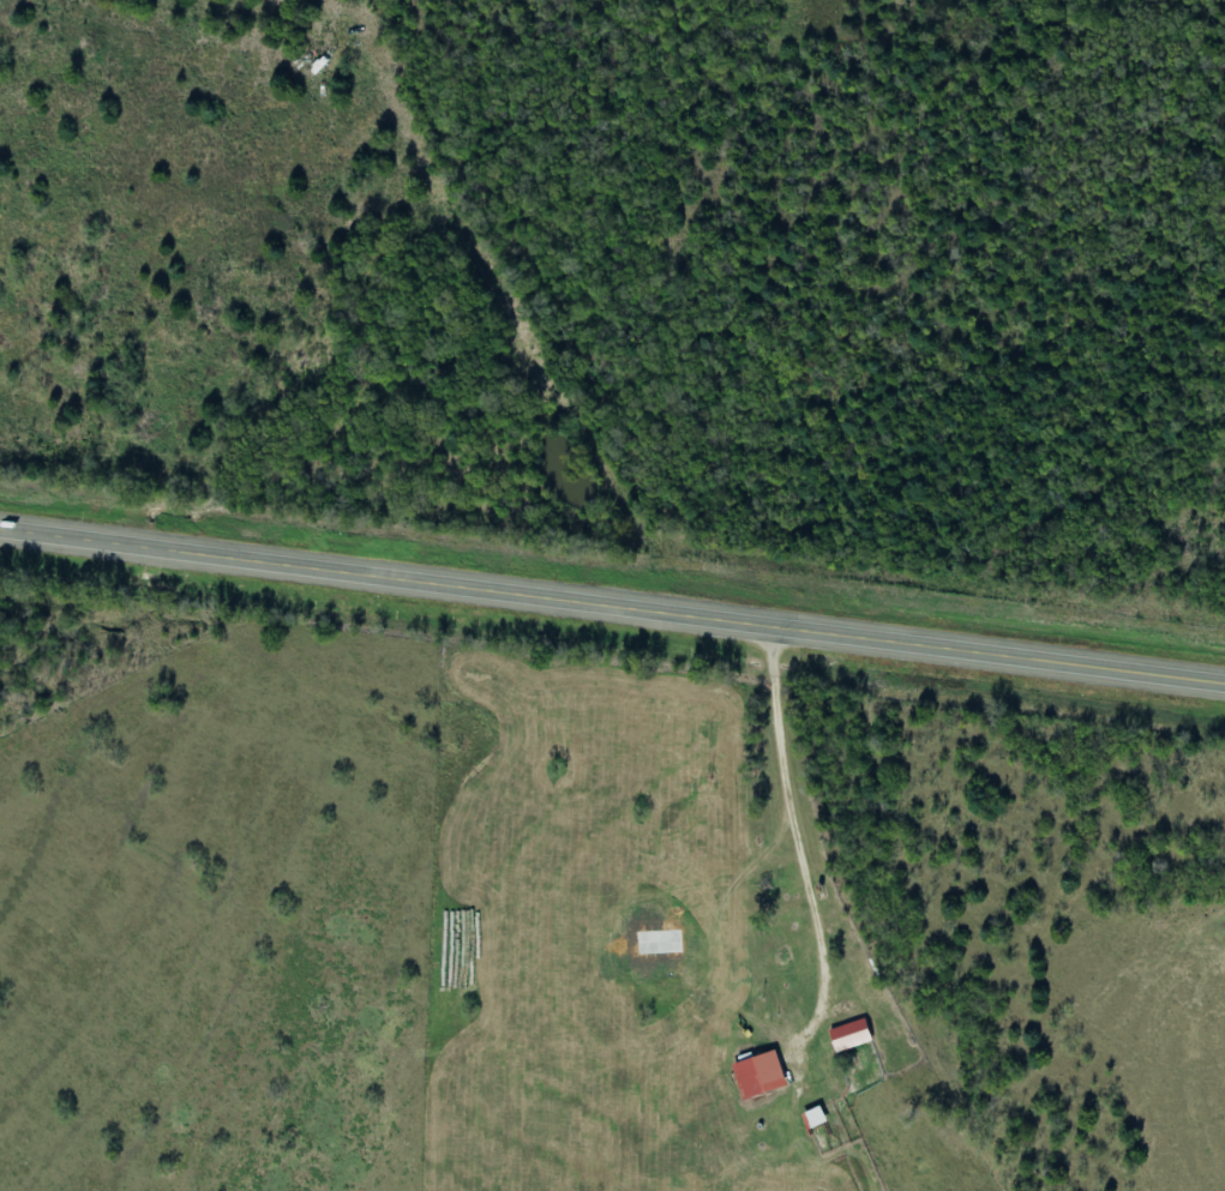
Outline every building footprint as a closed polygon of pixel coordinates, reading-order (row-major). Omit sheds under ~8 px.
[(837,1052),(874,1043),(868,1021),(832,1030),(837,1052)] [(734,1065),(746,1102),(790,1088),(778,1052),(734,1065)]
